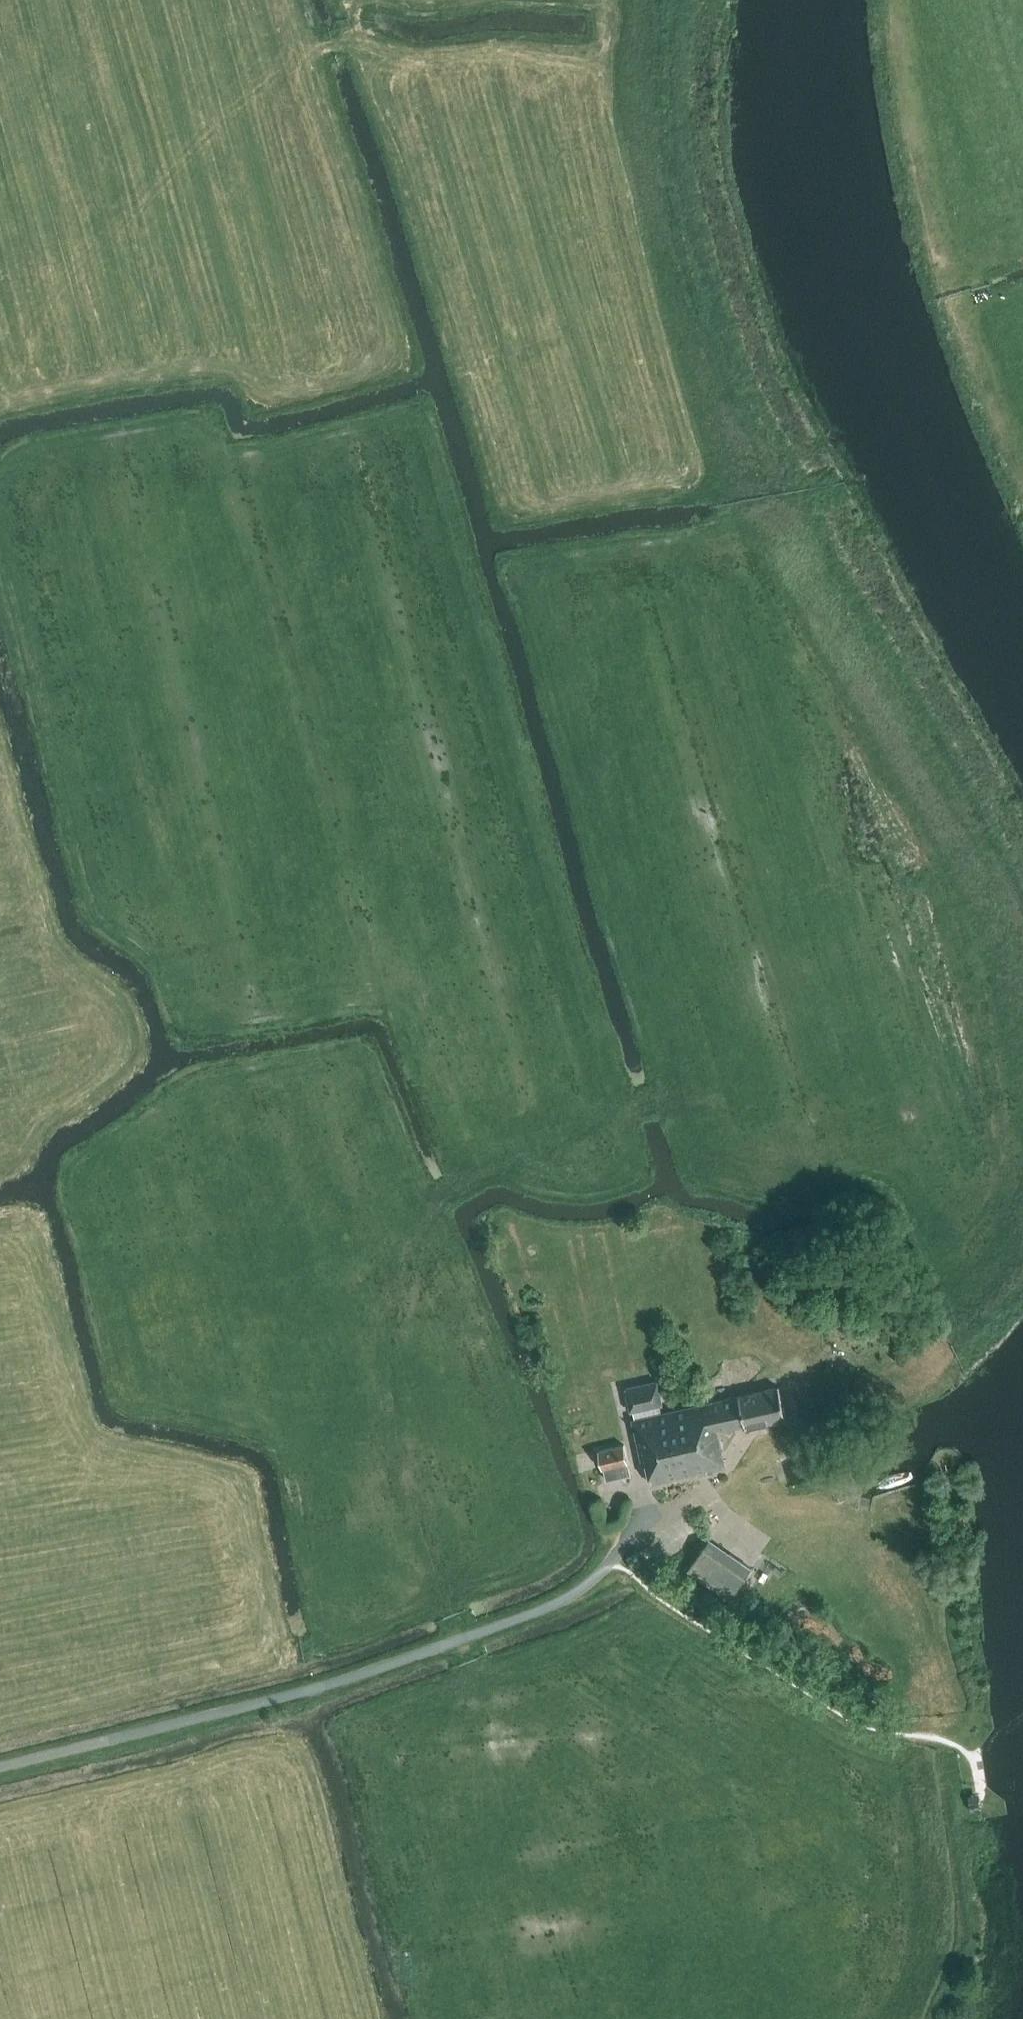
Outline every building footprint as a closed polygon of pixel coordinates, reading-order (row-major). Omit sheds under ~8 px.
[(658,1379),(626,1386),(632,1410),(634,1409),(661,1403),(663,1403),(658,1379)] [(726,1464),(722,1447),(727,1445),(737,1429),(736,1425),(747,1422),(748,1425),(788,1415),(781,1385),(662,1412),(661,1403),(634,1409),(636,1417),(633,1418),(644,1463),(647,1462),(651,1481),(726,1464)] [(624,1443),(599,1448),(603,1466),(604,1466),(606,1478),(631,1473),(624,1443)] [(699,1553),(689,1567),(720,1590),(730,1597),(752,1566),(710,1537),(699,1553)] [(974,1794),(969,1795),(972,1810),(976,1809),(975,1805),(981,1804),(981,1801),(980,1799),(974,1794)]
